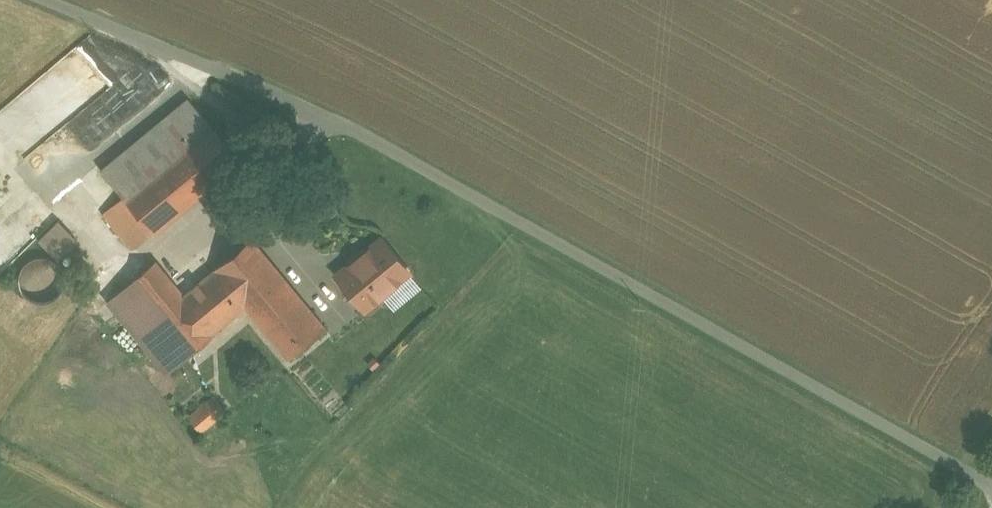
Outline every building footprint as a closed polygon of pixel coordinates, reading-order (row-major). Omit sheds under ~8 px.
[(92,30),(43,68),(77,111),(63,122),(71,133),(88,143),(108,128),(127,95),(112,107),(109,103),(126,90),(120,82),(124,74),(137,64),(127,51),(92,30)] [(188,97),(101,169),(123,196),(210,125),(210,124),(188,97)] [(123,196),(105,211),(135,247),(240,161),(210,125),(123,196)] [(380,237),(330,276),(359,314),(409,276),(380,237)] [(156,260),(109,299),(161,363),(164,361),(171,370),(216,333),(214,331),(246,305),(282,275),(251,238),(215,268),(184,294),(156,260)] [(64,288),(66,279),(64,270),(58,262),(51,257),(41,255),(32,257),(25,263),(20,271),(18,280),(20,289),(26,296),(33,301),(43,303),(52,301),(59,296),(64,288)] [(282,275),(246,305),(289,358),(326,328),(282,275)] [(214,396),(189,417),(201,431),(226,410),(214,396)]
